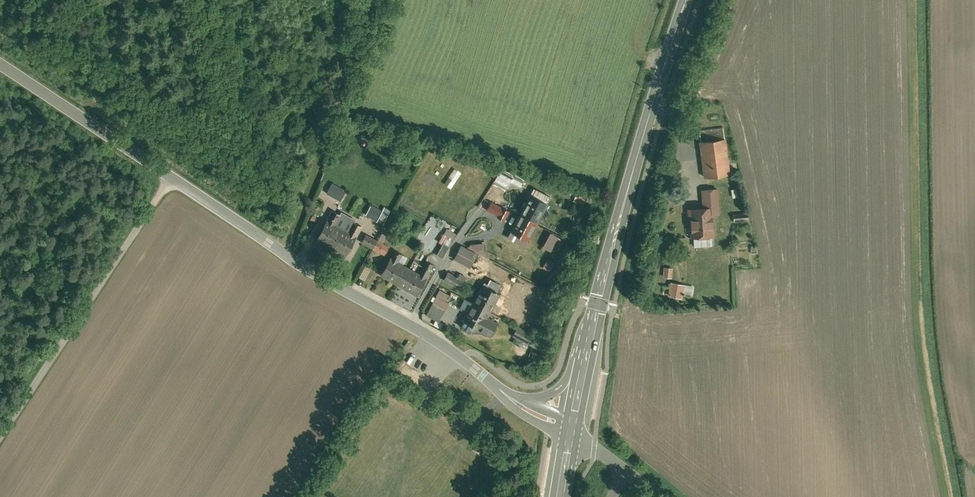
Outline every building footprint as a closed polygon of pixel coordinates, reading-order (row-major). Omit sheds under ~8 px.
[(702,136),(700,136),(704,172),(733,169),(728,133),(726,133),(725,121),(701,124),(702,136)] [(452,168),(442,183),(449,187),(459,172),(452,168)] [(507,182),(517,186),(520,179),(497,168),(492,180),(505,186),(507,182)] [(326,186),(340,194),(346,182),(332,175),(326,186)] [(704,201),(689,202),(691,232),(694,232),(695,241),(715,240),(714,230),(717,230),(715,210),(722,210),(720,182),(702,184),(704,201)] [(740,182),(732,183),(733,193),(741,192),(740,182)] [(534,188),(508,236),(525,245),(551,197),(534,188)] [(491,201),(486,210),(499,217),(498,218),(504,222),(510,211),(508,210),(512,202),(498,194),(494,202),(491,201)] [(370,196),(364,208),(375,214),(382,203),(370,196)] [(750,205),(734,206),(735,216),(751,215),(750,205)] [(332,207),(315,237),(346,254),(362,224),(352,219),(347,228),(337,223),(342,213),(332,207)] [(359,236),(383,248),(388,238),(382,235),(386,228),(380,225),(376,232),(364,226),(359,236)] [(434,254),(441,257),(454,232),(444,227),(437,241),(440,242),(434,254)] [(548,251),(552,243),(560,247),(563,240),(546,231),(539,247),(548,251)] [(381,274),(417,294),(435,262),(426,257),(418,271),(404,263),(408,255),(395,248),(381,274)] [(371,261),(365,258),(358,270),(364,273),(371,261)] [(541,266),(548,270),(553,263),(546,258),(541,266)] [(673,273),(674,262),(665,261),(664,272),(673,273)] [(447,265),(442,274),(461,284),(468,270),(459,266),(457,270),(447,265)] [(683,293),(685,278),(670,276),(667,290),(683,293)] [(467,312),(461,325),(475,332),(477,329),(490,336),(498,321),(489,316),(500,294),(495,291),(500,283),(490,278),(487,283),(483,281),(472,303),(464,298),(459,308),(467,312)] [(439,282),(425,308),(437,315),(448,295),(444,294),(448,287),(439,282)] [(519,316),(518,315),(511,329),(528,338),(535,324),(528,321),(533,311),(524,307),(519,316)]
